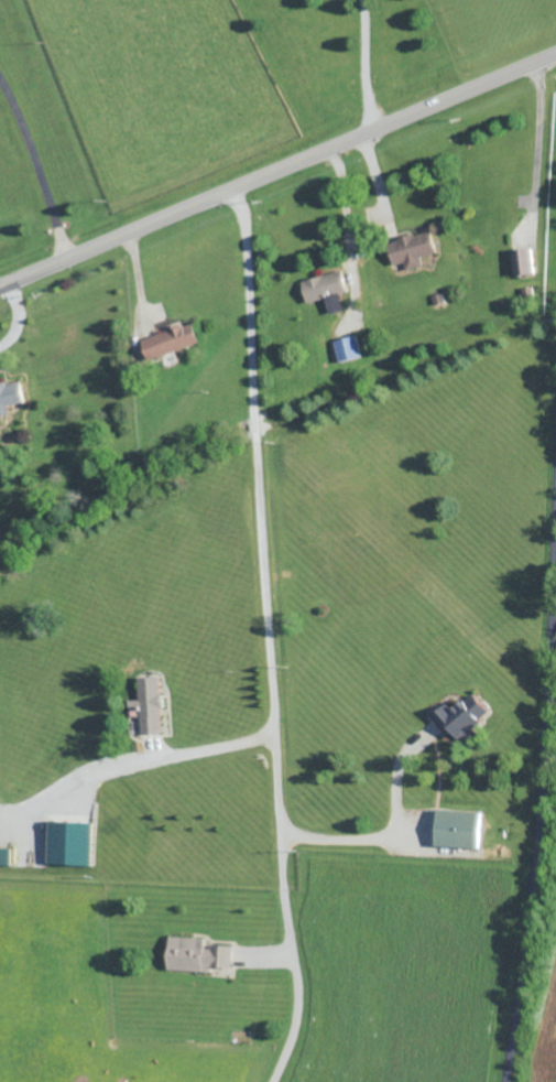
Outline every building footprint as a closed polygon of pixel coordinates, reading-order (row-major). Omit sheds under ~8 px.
[(423,265),(421,257),(437,253),(431,230),(388,241),(395,266),(407,263),(408,269),(423,265)] [(512,250),(515,276),(534,274),(532,248),(512,250)] [(348,292),(343,271),(302,279),(307,301),(348,292)] [(345,310),(341,293),(326,297),(331,314),(345,310)] [(207,341),(201,320),(143,339),(150,360),(207,341)] [(362,356),(356,335),(334,341),(341,362),(362,356)] [(0,384),(0,417),(9,416),(7,405),(24,403),(21,381),(0,384)] [(162,734),(161,677),(139,677),(140,734),(162,734)] [(431,717),(446,734),(450,730),(459,740),(490,712),(473,693),(454,710),(447,703),(431,717)] [(436,847),(479,848),(480,812),(437,810),(436,847)] [(89,866),(91,823),(47,821),(46,864),(89,866)] [(8,866),(9,849),(0,848),(0,865),(8,866)] [(233,946),(207,945),(208,938),(170,936),(168,970),(212,971),(212,967),(233,968),(233,946)]
